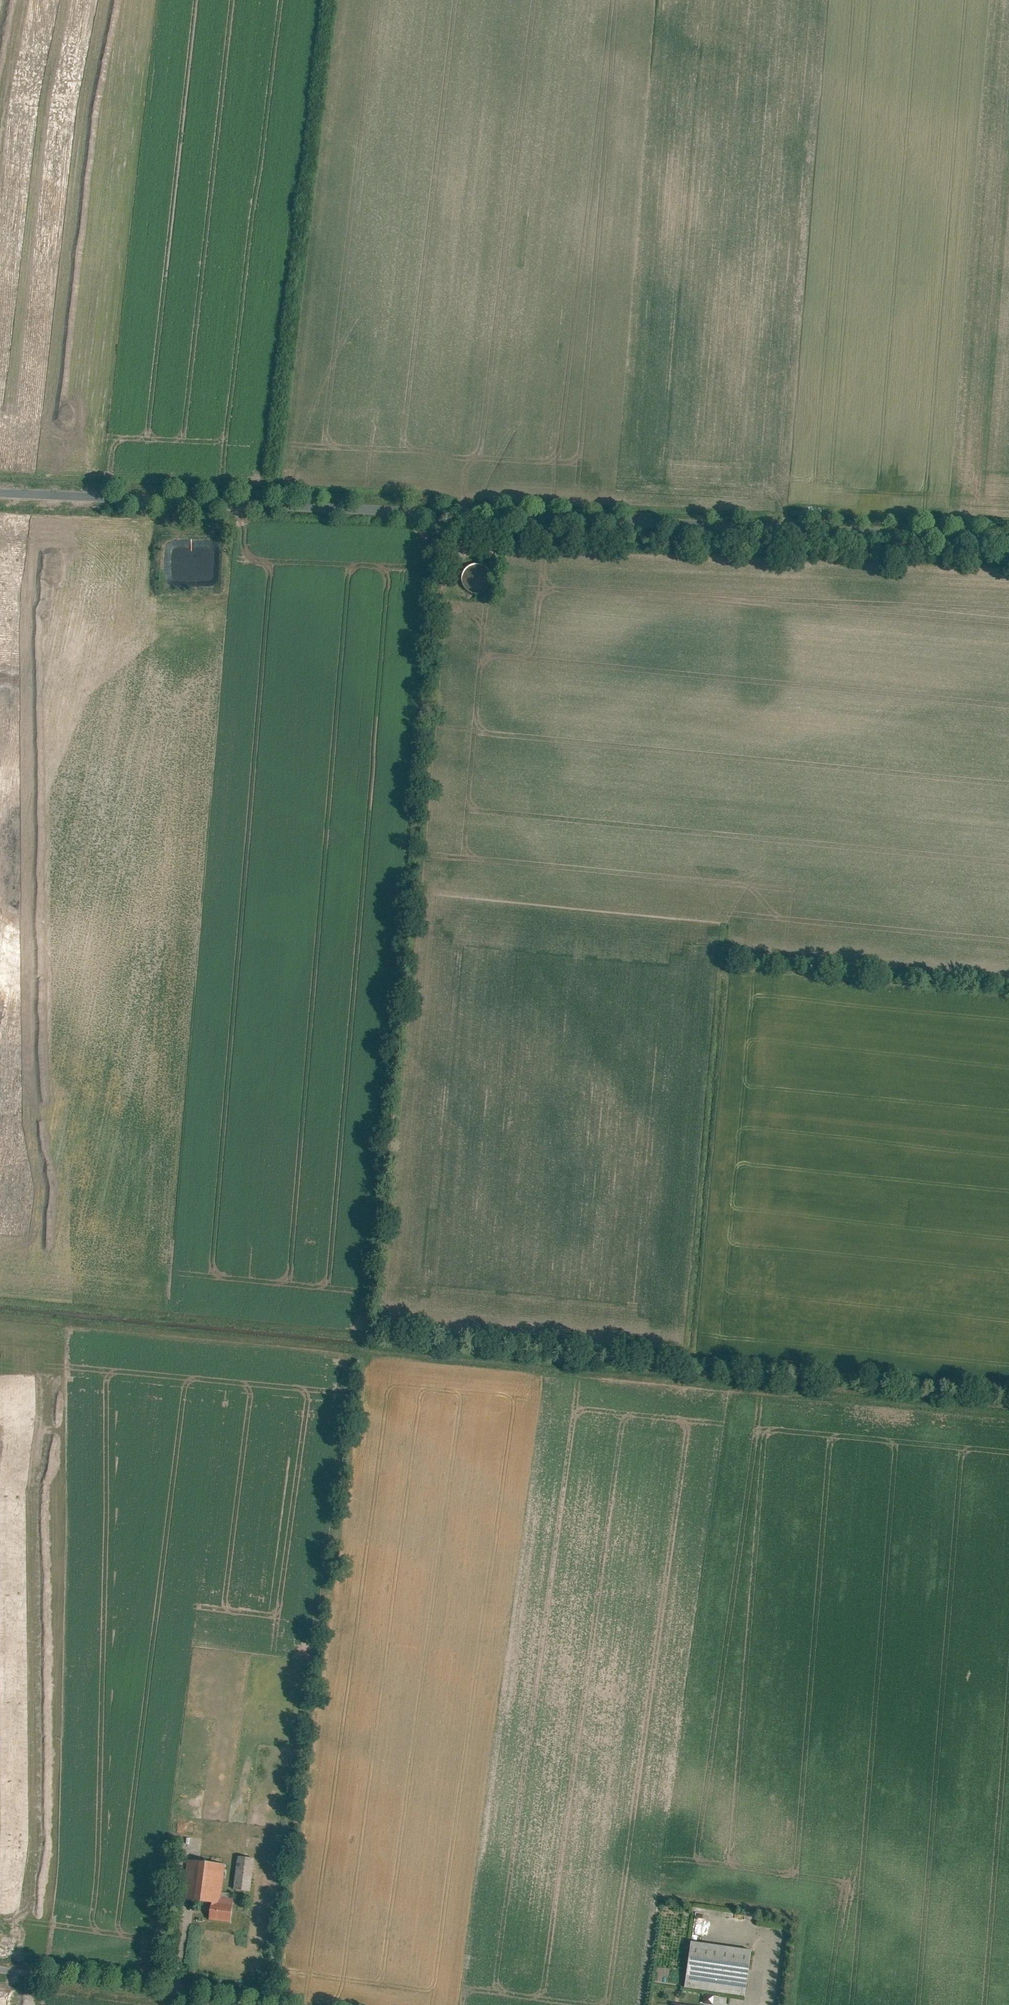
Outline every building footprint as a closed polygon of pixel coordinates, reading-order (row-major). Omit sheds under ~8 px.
[(463,587),(466,591),(471,593),(476,594),(481,594),(485,592),(489,588),(491,584),(491,579),(490,574),(488,569),(484,566),(479,564),(474,564),(469,566),(465,568),(462,573),(461,577),(461,582),(463,587)] [(196,1855),(178,1853),(173,1895),(205,1898),(203,1917),(222,1919),(225,1893),(214,1892),(217,1859),(208,1858),(209,1850),(196,1848),(196,1855)] [(229,1853),(226,1886),(242,1888),(245,1855),(229,1853)] [(682,1989),(745,1998),(752,1953),(689,1944),(682,1989)]
